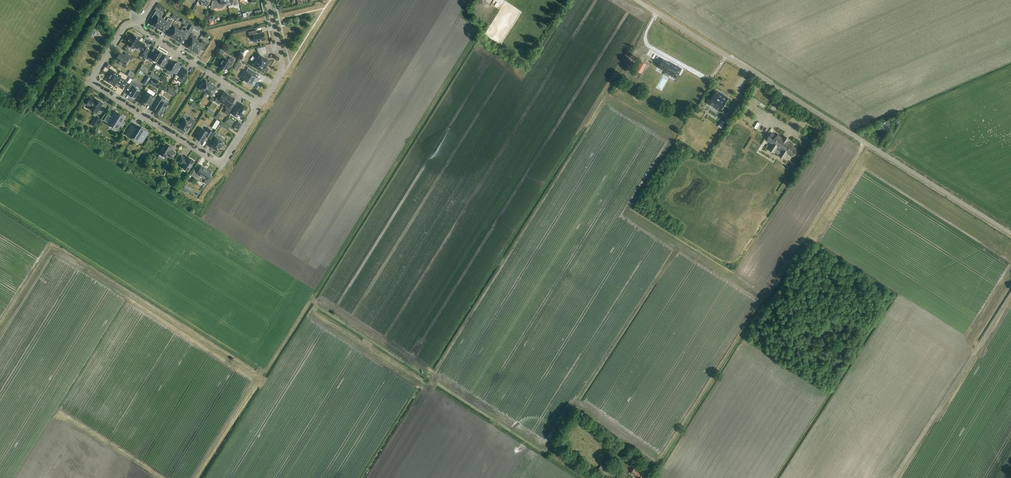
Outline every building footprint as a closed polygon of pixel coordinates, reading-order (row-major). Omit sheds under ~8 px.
[(158,28),(164,19),(160,16),(161,14),(156,11),(156,10),(151,18),(152,18),(152,17),(154,19),(151,25),(155,27),(158,28)] [(171,18),(170,19),(168,18),(167,20),(164,19),(158,28),(159,29),(158,29),(162,32),(162,31),(163,31),(167,24),(170,26),(174,20),(171,18)] [(175,39),(182,29),(181,29),(180,30),(177,29),(179,25),(173,22),(170,28),(173,30),(169,36),(171,36),(170,37),(173,39),(174,38),(175,39)] [(182,29),(175,39),(177,40),(176,41),(179,43),(180,42),(181,42),(184,37),(187,38),(191,32),(186,29),(185,31),(182,29)] [(257,34),(256,30),(248,32),(250,39),(253,38),(254,42),(265,40),(263,32),(257,34)] [(188,48),(192,51),(198,42),(197,41),(198,40),(196,38),(197,37),(192,33),(189,39),(191,40),(189,44),(187,47),(188,47),(188,48)] [(139,38),(133,35),(132,38),(130,37),(127,42),(128,43),(127,45),(133,49),(134,47),(141,51),(145,45),(138,41),(139,38)] [(198,42),(192,51),(196,53),(197,52),(198,53),(202,46),(205,48),(208,43),(202,40),(200,43),(198,42)] [(260,55),(258,58),(256,57),(252,63),(254,64),(253,66),(261,71),(264,67),(264,68),(267,64),(266,64),(268,60),(265,58),(264,54),(267,54),(265,46),(257,48),(258,52),(259,52),(260,55)] [(157,62),(163,53),(157,49),(154,54),(151,53),(147,59),(152,62),(153,60),(157,62)] [(124,56),(120,53),(116,60),(125,65),(129,58),(131,60),(133,57),(126,53),(124,56)] [(163,53),(157,62),(161,64),(159,67),(164,70),(168,63),(165,62),(168,57),(163,53)] [(230,57),(228,60),(224,57),(218,66),(225,71),(229,65),(231,66),(235,60),(230,57)] [(674,65),(663,59),(659,68),(666,72),(664,74),(669,77),(670,75),(676,78),(682,69),(674,64),(674,65)] [(641,60),(633,65),(635,69),(643,64),(641,60)] [(176,74),(182,65),(177,62),(177,63),(176,62),(174,65),(172,63),(166,72),(169,74),(171,74),(172,72),(176,74)] [(182,65),(176,74),(180,77),(178,78),(179,81),(182,83),(188,73),(186,72),(187,69),(186,69),(186,68),(182,65)] [(243,82),(242,81),(242,82),(249,86),(248,85),(250,83),(253,85),(258,78),(257,78),(254,76),(256,72),(247,67),(248,68),(246,71),(245,71),(241,77),(244,80),(243,82)] [(127,82),(120,78),(121,76),(113,71),(108,79),(107,78),(106,81),(108,82),(113,84),(114,82),(116,83),(115,84),(122,88),(127,82)] [(716,87),(718,87),(720,82),(711,78),(708,86),(715,89),(716,87)] [(135,98),(140,90),(134,86),(136,83),(133,80),(128,89),(131,91),(129,93),(130,93),(129,95),(130,95),(129,96),(133,98),(134,98),(135,98)] [(206,92),(211,84),(206,81),(204,83),(202,81),(199,86),(201,88),(201,89),(206,92)] [(211,84),(206,92),(211,96),(212,95),(214,97),(218,91),(215,89),(216,87),(211,84)] [(151,105),(156,98),(153,96),(147,92),(142,99),(142,98),(140,102),(144,105),(147,102),(148,103),(148,104),(151,105)] [(224,104),(229,95),(224,92),(219,99),(217,97),(214,101),(219,104),(221,102),(224,104)] [(719,94),(715,92),(710,100),(722,108),(728,98),(720,93),(719,94)] [(229,95),(224,104),(226,105),(225,108),(226,109),(224,113),(228,115),(233,108),(230,106),(234,98),(229,95)] [(160,115),(167,104),(163,101),(164,99),(159,96),(152,107),(155,108),(153,111),(160,115)] [(94,101),(90,98),(86,104),(91,107),(90,109),(96,113),(103,103),(96,99),(94,101)] [(701,107),(714,114),(717,108),(704,102),(701,107)] [(239,108),(236,107),(232,114),(236,117),(238,114),(242,116),(247,108),(241,104),(239,108)] [(791,133),(794,127),(776,114),(775,115),(768,110),(764,115),(768,117),(769,116),(772,118),(770,121),(774,123),(773,124),(776,126),(778,122),(780,124),(786,128),(785,129),(791,133)] [(116,130),(124,117),(116,112),(112,117),(107,114),(103,120),(108,124),(110,126),(112,127),(116,129),(116,130)] [(91,124),(96,127),(101,119),(96,115),(91,124)] [(711,122),(714,125),(719,120),(715,117),(711,122)] [(196,121),(190,118),(188,121),(185,119),(184,120),(183,119),(181,123),(182,123),(179,127),(182,129),(181,130),(185,132),(188,127),(191,129),(192,127),(196,121)] [(882,123),(879,128),(886,132),(891,123),(888,121),(886,125),(882,123)] [(139,130),(137,129),(131,125),(125,134),(131,138),(133,139),(134,138),(142,143),(149,132),(140,127),(139,130)] [(206,131),(201,128),(195,137),(202,142),(206,136),(209,138),(213,132),(208,128),(206,131)] [(782,152),(783,153),(786,155),(789,150),(794,153),(799,146),(794,143),(795,141),(790,138),(790,137),(786,134),(786,135),(781,132),(780,134),(775,131),(770,137),(775,141),(772,146),(776,148),(778,145),(784,149),(782,152)] [(220,147),(222,144),(221,143),(224,139),(215,133),(212,139),(215,140),(211,147),(214,149),(215,148),(217,150),(219,147),(220,147)] [(717,142),(715,146),(723,151),(725,147),(717,142)] [(172,159),(176,153),(170,150),(172,147),(166,143),(163,147),(162,147),(161,149),(161,150),(159,153),(166,157),(167,155),(172,159)] [(187,160),(181,156),(177,161),(183,165),(182,167),(188,171),(190,168),(191,168),(192,166),(192,165),(194,161),(188,157),(187,160)] [(165,165),(163,169),(166,171),(163,175),(161,174),(161,175),(164,177),(169,168),(165,165)] [(211,173),(204,168),(205,168),(202,166),(199,170),(195,168),(191,174),(198,179),(200,176),(207,180),(211,173)] [(623,455),(629,453),(626,447),(620,450),(623,455)] [(650,469),(643,464),(639,470),(635,467),(631,473),(636,476),(638,477),(644,477),(650,469)]
